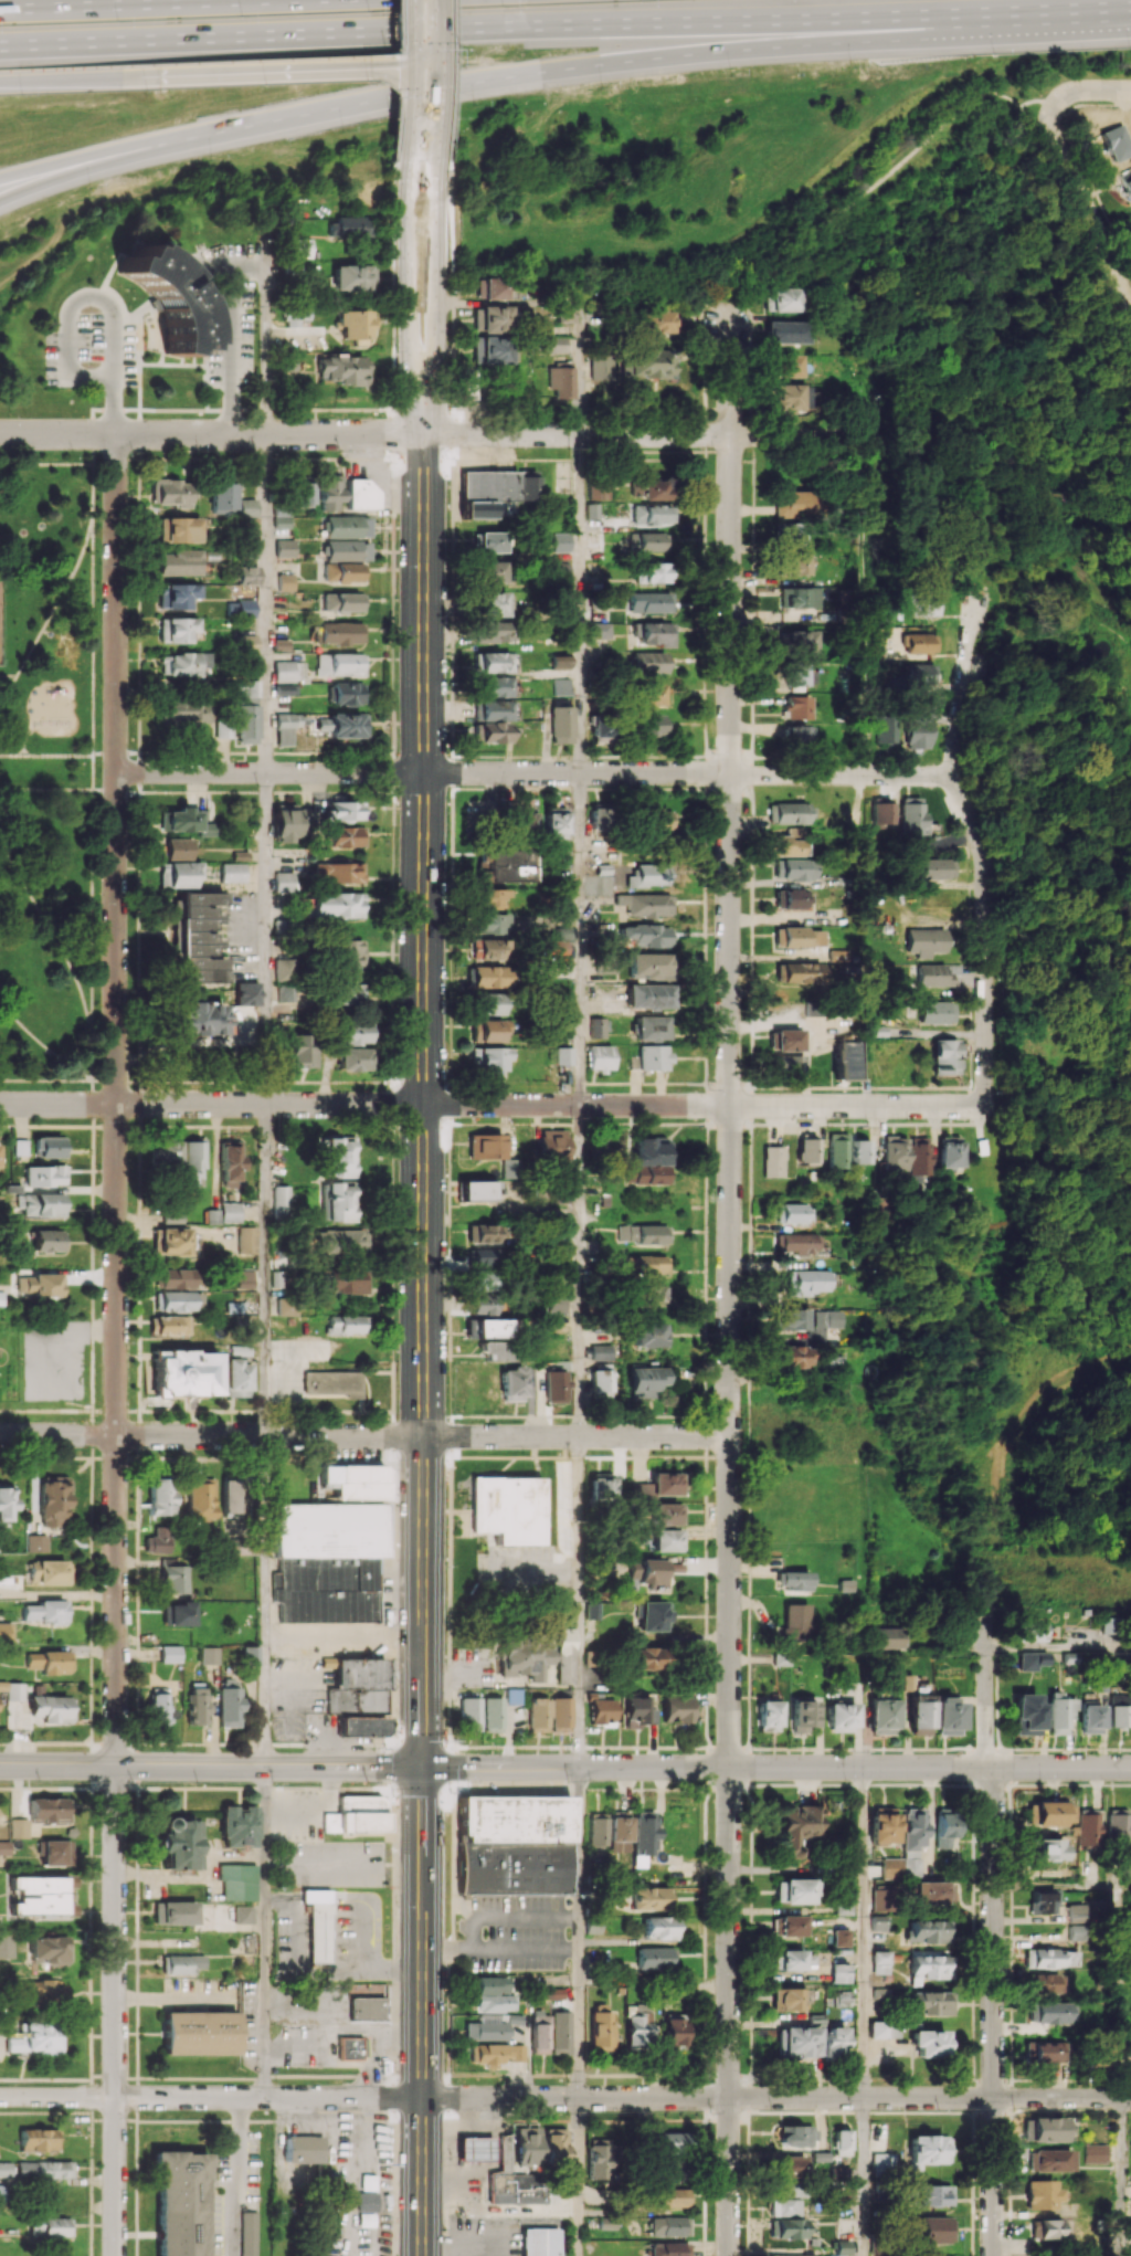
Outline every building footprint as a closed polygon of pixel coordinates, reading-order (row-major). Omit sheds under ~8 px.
[(1120,175),(1130,200),(1130,170),(1120,175)] [(335,217),(336,239),(371,237),(370,216),(335,217)] [(292,239),(310,239),(310,257),(292,257),(292,239)] [(144,243),(150,247),(156,251),(161,255),(167,260),(172,265),(176,268),(179,273),(182,277),(176,282),(184,297),(192,294),(194,298),(195,305),(198,313),(200,318),(200,325),(201,333),(201,337),(201,344),(197,344),(195,350),(181,349),(180,356),(165,352),(165,348),(166,344),(166,338),(166,334),(165,328),(165,324),(163,319),(162,316),(161,313),(159,309),(157,305),(156,302),(154,298),(150,295),(147,291),(144,288),(141,286),(138,283),(135,282),(133,280),(129,277),(126,276),(123,274),(117,272),(123,256),(129,259),(136,245),(141,249),(144,243)] [(332,290),(373,291),(374,266),(333,265),(332,290)] [(522,299),(522,284),(510,284),(510,277),(476,277),(476,298),(522,299)] [(799,288),(766,288),(767,312),(800,311),(799,288)] [(474,332),(508,332),(508,305),(473,306),(474,332)] [(573,323),(574,306),(557,305),(556,323),(573,323)] [(353,339),(353,345),(367,345),(367,327),(374,327),(374,310),(338,311),(339,339),(353,339)] [(659,334),(671,334),(670,311),(638,312),(640,343),(660,342),(659,334)] [(805,343),(805,322),(766,321),(766,343),(805,343)] [(567,335),(537,336),(537,354),(567,353),(567,335)] [(474,364),(508,363),(508,337),(473,337),(474,364)] [(625,377),(676,377),(676,349),(625,349),(625,377)] [(367,355),(317,355),(317,380),(335,380),(335,383),(367,383),(367,355)] [(612,379),(612,355),(591,356),(592,380),(612,379)] [(798,378),(798,355),(772,355),(772,377),(798,378)] [(295,372),(295,357),(279,357),(279,372),(295,372)] [(573,366),(549,367),(549,389),(555,389),(555,398),(574,398),(573,366)] [(476,398),(474,368),(460,369),(461,398),(476,398)] [(805,409),(806,385),(771,384),(771,409),(805,409)] [(460,518),(496,518),(496,501),(517,501),(517,472),(460,471),(460,518)] [(518,473),(519,500),(537,500),(536,473),(518,473)] [(340,475),(319,475),(318,510),(339,511),(340,475)] [(191,483),(181,483),(181,479),(153,478),(152,503),(178,504),(178,508),(191,508),(191,483)] [(348,509),(374,509),(375,480),(348,479),(348,509)] [(643,500),(667,500),(667,480),(632,481),(632,490),(643,490),(643,500)] [(609,499),(609,482),(589,481),(589,499),(609,499)] [(311,482),(294,483),(296,505),(312,504),(311,482)] [(234,483),(211,484),(211,513),(234,513),(234,483)] [(774,492),(775,517),(814,516),(814,490),(774,492)] [(256,499),(239,499),(239,517),(257,516),(256,499)] [(598,503),(586,504),(587,519),(599,518),(598,503)] [(634,506),(634,525),(672,524),(671,504),(634,506)] [(274,528),(291,528),(290,508),(274,509),(274,528)] [(325,516),(325,538),(360,537),(359,516),(325,516)] [(200,542),(200,517),(160,518),(160,542),(200,542)] [(244,518),(244,545),(258,545),(258,518),(244,518)] [(800,521),(777,522),(777,547),(801,546),(800,521)] [(503,531),(473,533),(473,553),(504,552),(503,531)] [(554,552),(570,551),(570,532),(554,533),(554,552)] [(631,553),(666,552),(666,532),(631,533),(631,553)] [(275,557),(294,558),(294,540),(276,539),(275,557)] [(325,560),(368,560),(368,541),(325,540),(325,560)] [(202,575),(202,551),(159,551),(159,575),(202,575)] [(785,574),(808,575),(809,555),(786,554),(785,574)] [(476,562),(477,583),(504,582),(503,561),(476,562)] [(324,563),(324,581),(363,582),(364,564),(324,563)] [(668,563),(636,563),(637,583),(668,582),(668,563)] [(259,567),(238,567),(238,585),(259,585),(259,567)] [(278,590),(293,590),(293,573),(277,573),(278,590)] [(189,609),(189,598),(202,598),(202,584),(160,585),(160,609),(189,609)] [(817,607),(816,587),(779,587),(779,608),(817,607)] [(363,593),(325,592),(324,610),(363,611),(363,593)] [(506,616),(505,592),(478,592),(478,617),(506,616)] [(672,613),(671,592),(630,593),(630,613),(672,613)] [(938,616),(938,593),(912,593),(912,615),(938,616)] [(254,618),(254,599),(237,599),(237,617),(254,618)] [(197,618),(160,618),(160,643),(190,643),(190,632),(197,632),(197,618)] [(472,643),(513,642),(513,621),(472,622),(472,643)] [(318,644),(363,644),(363,623),(319,622),(318,644)] [(609,623),(586,622),(586,638),(609,638),(609,623)] [(639,623),(640,645),(660,644),(660,647),(673,647),(673,622),(639,623)] [(811,631),(784,630),(783,654),(810,655),(811,631)] [(907,653),(935,653),(935,633),(907,634),(907,653)] [(474,672),(510,673),(511,653),(474,652),(474,672)] [(666,652),(633,653),(634,674),(666,674),(666,652)] [(210,654),(161,653),(160,675),(210,676),(210,654)] [(364,654),(317,653),(317,675),(364,676),(364,654)] [(551,656),(552,669),(570,668),(569,655),(551,656)] [(274,682),(300,682),(301,661),(275,661),(274,682)] [(785,687),(798,687),(798,683),(813,683),(814,671),(804,671),(804,664),(785,663),(785,687)] [(907,684),(934,684),(934,664),(907,664),(907,684)] [(478,696),(510,697),(511,677),(478,676),(478,696)] [(552,695),(569,695),(569,678),(552,678),(552,695)] [(363,682),(333,682),(333,705),(363,706),(363,682)] [(640,707),(666,706),(666,683),(640,684),(640,707)] [(297,685),(275,685),(275,695),(297,695),(297,685)] [(809,719),(808,696),(784,696),(785,719),(809,719)] [(162,724),(206,723),(206,699),(161,700),(162,724)] [(510,701),(478,701),(477,720),(510,721),(510,701)] [(258,743),(257,705),(236,705),(237,744),(258,743)] [(550,743),(571,744),(573,707),(551,706),(550,743)] [(907,748),(930,749),(931,713),(908,712),(907,748)] [(275,745),(291,745),(292,725),(306,725),(307,714),(276,713),(275,745)] [(329,738),(365,737),(365,713),(328,714),(328,719),(316,719),(316,730),(328,730),(329,738)] [(639,737),(666,736),(665,714),(638,715),(639,737)] [(610,742),(609,715),(590,715),(591,742),(610,742)] [(877,743),(895,743),(895,716),(876,716),(877,743)] [(473,742),(506,743),(506,723),(473,722),(473,742)] [(785,727),(786,748),(807,747),(807,726),(785,727)] [(924,797),(901,798),(902,836),(925,835),(924,797)] [(327,820),(362,821),(363,802),(327,802),(327,820)] [(769,803),(769,823),(812,823),(812,804),(769,803)] [(893,825),(893,803),(873,803),(872,825),(893,825)] [(590,827),(610,828),(610,804),(590,804),(590,827)] [(565,808),(545,808),(545,837),(565,837),(565,808)] [(160,831),(197,831),(197,836),(214,836),(214,823),(199,823),(199,809),(177,809),(177,811),(160,811),(160,831)] [(671,810),(644,809),(644,829),(670,829),(671,810)] [(533,834),(534,813),(513,812),(513,833),(533,834)] [(364,827),(330,827),(330,848),(364,847),(364,827)] [(770,855),(805,855),(805,827),(787,827),(787,835),(770,835),(770,855)] [(190,838),(165,839),(165,859),(191,859),(190,838)] [(477,881),(529,881),(529,849),(484,849),(484,870),(477,871),(477,881)] [(922,859),(922,879),(953,878),(953,858),(922,859)] [(775,859),(774,880),(814,880),(814,859),(775,859)] [(159,863),(160,888),(193,887),(193,879),(199,879),(199,862),(159,863)] [(244,864),(220,863),(220,883),(244,883),(244,864)] [(362,883),(363,864),(315,863),(315,882),(362,883)] [(656,863),(636,863),(636,875),(626,875),(627,888),(657,887),(656,863)] [(294,892),(293,872),(274,872),(275,892),(294,892)] [(505,889),(478,889),(477,907),(500,908),(500,898),(505,898),(505,889)] [(803,909),(804,889),(774,889),(774,908),(803,909)] [(363,894),(312,892),(312,917),(362,918),(363,894)] [(178,982),(224,982),(224,958),(210,958),(210,948),(219,948),(219,940),(211,940),(211,923),(219,923),(219,915),(211,915),(211,904),(223,904),(223,893),(178,893),(178,982)] [(670,916),(670,893),(616,894),(616,917),(670,916)] [(472,933),(514,933),(514,913),(472,914),(472,933)] [(632,947),(666,947),(667,925),(633,924),(632,947)] [(822,947),(821,927),(773,929),(773,947),(822,947)] [(907,952),(916,953),(916,959),(930,959),(930,952),(945,952),(945,929),(907,929),(907,952)] [(335,968),(362,968),(363,940),(335,939),(335,968)] [(504,939),(473,939),(473,959),(504,959),(504,939)] [(629,953),(629,979),(669,980),(670,954),(629,953)] [(293,959),(274,959),(275,980),(294,979),(293,959)] [(780,985),(818,984),(818,962),(780,963),(780,985)] [(918,964),(918,986),(951,986),(951,972),(945,972),(946,965),(918,964)] [(471,966),(471,988),(505,987),(504,966),(471,966)] [(258,982),(235,983),(235,1006),(258,1005),(258,982)] [(363,984),(329,983),(329,1004),(362,1004),(363,984)] [(671,985),(627,984),(627,1008),(670,1009),(671,985)] [(277,1001),(292,1001),(292,986),(277,986),(277,1001)] [(476,1014),(500,1015),(501,993),(477,992),(476,1014)] [(920,1002),(920,1024),(954,1024),(954,1002),(920,1002)] [(222,1004),(175,1003),(174,1034),(221,1035),(222,1004)] [(637,1041),(667,1041),(667,1016),(636,1017),(637,1041)] [(607,1018),(590,1018),(591,1038),(607,1038),(607,1018)] [(503,1020),(472,1020),(472,1042),(503,1042),(503,1020)] [(338,1044),(371,1044),(371,1024),(338,1023),(338,1044)] [(800,1030),(770,1030),(770,1051),(799,1051),(800,1030)] [(313,1067),(314,1034),(290,1033),(290,1067),(313,1067)] [(933,1074),(957,1075),(957,1040),(933,1039),(933,1074)] [(836,1079),(856,1078),(856,1041),(836,1042),(836,1079)] [(612,1045),(589,1046),(589,1071),(612,1071),(612,1045)] [(639,1070),(668,1070),(669,1045),(640,1045),(639,1070)] [(506,1060),(506,1048),(471,1047),(471,1070),(501,1070),(501,1060),(506,1060)] [(573,1064),(573,1047),(556,1047),(556,1064),(573,1064)] [(366,1048),(337,1048),(337,1070),(366,1071),(366,1048)] [(774,1072),(803,1073),(804,1056),(775,1055),(774,1072)] [(567,1130),(540,1129),(540,1159),(566,1160),(567,1130)] [(829,1168),(847,1168),(847,1133),(829,1133),(829,1168)] [(468,1159),(502,1159),(503,1135),(469,1134),(468,1159)] [(33,1137),(34,1158),(66,1157),(65,1136),(33,1137)] [(939,1168),(961,1168),(961,1137),(940,1136),(939,1168)] [(355,1177),(355,1137),(325,1137),(325,1176),(355,1177)] [(818,1137),(799,1137),(799,1164),(817,1165),(818,1137)] [(907,1170),(908,1137),(885,1137),(884,1170),(907,1170)] [(910,1183),(920,1182),(920,1175),(930,1175),(929,1137),(908,1137),(910,1183)] [(670,1138),(637,1138),(637,1151),(633,1151),(634,1168),(627,1168),(627,1184),(670,1183),(670,1138)] [(27,1140),(14,1139),(14,1155),(27,1155),(27,1140)] [(870,1164),(870,1140),(852,1140),(851,1163),(870,1164)] [(178,1141),(151,1141),(152,1167),(178,1167),(178,1141)] [(204,1141),(185,1141),(184,1185),(203,1186),(204,1141)] [(241,1142),(220,1143),(221,1188),(237,1188),(236,1171),(241,1170),(241,1142)] [(784,1177),(784,1146),(765,1146),(764,1177),(784,1177)] [(503,1178),(518,1179),(518,1160),(503,1160),(503,1178)] [(65,1186),(65,1166),(25,1165),(25,1186),(65,1186)] [(497,1180),(459,1181),(460,1200),(497,1199),(497,1180)] [(326,1183),(326,1221),(352,1222),(353,1184),(326,1183)] [(274,1217),(289,1217),(289,1185),(273,1186),(274,1217)] [(64,1216),(64,1194),(18,1193),(18,1216),(64,1216)] [(240,1202),(221,1203),(221,1223),(240,1222),(240,1202)] [(780,1205),(781,1223),(810,1222),(810,1204),(780,1205)] [(219,1209),(206,1210),(206,1225),(220,1224),(219,1209)] [(182,1222),(183,1213),(163,1212),(163,1221),(182,1222)] [(467,1243),(496,1242),(496,1237),(504,1237),(503,1224),(467,1225),(467,1243)] [(667,1225),(618,1225),(618,1242),(667,1243),(667,1225)] [(238,1253),(257,1253),(257,1226),(238,1226),(238,1253)] [(188,1255),(189,1228),(156,1227),(155,1255),(188,1255)] [(328,1252),(366,1253),(367,1230),(328,1229),(328,1252)] [(64,1230),(34,1230),(33,1251),(64,1252),(64,1230)] [(818,1233),(775,1234),(775,1250),(793,1249),(793,1253),(819,1252),(818,1233)] [(499,1249),(471,1248),(471,1267),(499,1267),(499,1249)] [(636,1275),(667,1275),(666,1256),(635,1256),(636,1275)] [(156,1289),(193,1288),(193,1268),(155,1269),(156,1289)] [(328,1292),(366,1293),(367,1270),(329,1269),(328,1292)] [(253,1289),(253,1270),(237,1270),(237,1288),(253,1289)] [(494,1271),(470,1272),(471,1292),(495,1291),(494,1271)] [(788,1294),(827,1294),(827,1271),(788,1271),(788,1294)] [(16,1275),(17,1296),(63,1295),(63,1274),(16,1275)] [(667,1285),(639,1286),(639,1303),(668,1302),(667,1285)] [(203,1292),(158,1291),(157,1310),(202,1311),(203,1292)] [(471,1315),(494,1316),(494,1295),(471,1294),(471,1315)] [(296,1315),(296,1296),(276,1296),(277,1315),(296,1315)] [(808,1329),(808,1309),(778,1309),(778,1329),(808,1329)] [(841,1327),(841,1310),(815,1311),(815,1328),(841,1327)] [(151,1316),(151,1335),(189,1335),(189,1315),(151,1316)] [(327,1333),(367,1334),(367,1316),(328,1315),(327,1333)] [(507,1319),(466,1319),(466,1338),(507,1337),(507,1319)] [(667,1347),(668,1324),(636,1323),(635,1346),(667,1347)] [(507,1342),(481,1341),(481,1360),(506,1361),(507,1342)] [(780,1368),(811,1367),(810,1345),(779,1346),(780,1368)] [(217,1396),(217,1351),(154,1351),(154,1395),(217,1396)] [(225,1397),(250,1396),(249,1364),(240,1364),(240,1358),(225,1358),(225,1397)] [(524,1401),(524,1368),(503,1367),(502,1401),(524,1401)] [(665,1367),(632,1368),(633,1398),(656,1397),(656,1385),(666,1385),(665,1367)] [(360,1372),(304,1371),(303,1395),(360,1396),(360,1372)] [(602,1376),(591,1376),(592,1397),(603,1397),(602,1376)] [(321,1466),(322,1487),(335,1486),(335,1500),(384,1499),(384,1465),(321,1466)] [(632,1483),(632,1497),(683,1497),(683,1473),(652,1472),(652,1483),(632,1483)] [(592,1499),(621,1499),(621,1480),(613,1479),(613,1473),(592,1473),(592,1499)] [(40,1526),(66,1527),(68,1477),(42,1476),(40,1526)] [(541,1478),(470,1477),(470,1532),(497,1532),(497,1545),(540,1545),(541,1478)] [(149,1515),(173,1515),(173,1478),(148,1478),(149,1515)] [(187,1521),(212,1522),(213,1481),(188,1479),(187,1521)] [(221,1479),(223,1517),(240,1516),(238,1479),(221,1479)] [(14,1483),(0,1483),(0,1534),(10,1534),(9,1510),(15,1510),(14,1483)] [(654,1525),(683,1524),(683,1503),(654,1503),(654,1525)] [(384,1504),(275,1504),(275,1557),(279,1557),(279,1577),(273,1577),(273,1602),(279,1602),(279,1621),(373,1622),(374,1557),(384,1557),(384,1504)] [(145,1536),(145,1552),(169,1553),(170,1526),(155,1526),(155,1536),(145,1536)] [(654,1552),(683,1551),(683,1529),(654,1530),(654,1552)] [(47,1552),(47,1535),(26,1535),(26,1552),(47,1552)] [(188,1565),(178,1565),(178,1558),(162,1558),(161,1593),(187,1593),(188,1565)] [(631,1582),(668,1583),(668,1560),(631,1559),(631,1582)] [(70,1584),(70,1561),(30,1561),(30,1583),(70,1584)] [(788,1590),(810,1591),(810,1572),(780,1571),(780,1585),(788,1585),(788,1590)] [(23,1605),(22,1622),(67,1622),(67,1601),(37,1600),(37,1605),(23,1605)] [(599,1603),(585,1602),(585,1619),(599,1619),(599,1603)] [(641,1631),(669,1631),(668,1602),(640,1602),(641,1631)] [(163,1603),(162,1625),(194,1626),(194,1603),(163,1603)] [(809,1603),(785,1604),(786,1633),(810,1633),(809,1603)] [(11,1622),(0,1623),(0,1643),(12,1643),(11,1622)] [(1047,1641),(1047,1623),(1016,1623),(1016,1642),(1047,1641)] [(572,1628),(556,1628),(555,1683),(571,1683),(572,1628)] [(871,1648),(905,1648),(905,1628),(870,1628),(871,1648)] [(550,1664),(549,1639),(499,1641),(500,1676),(525,1675),(525,1682),(538,1681),(538,1665),(550,1664)] [(160,1662),(180,1662),(180,1646),(160,1645),(160,1662)] [(201,1664),(218,1664),(219,1647),(201,1647),(201,1664)] [(629,1648),(629,1669),(663,1668),(663,1648),(629,1648)] [(71,1674),(71,1651),(26,1652),(26,1668),(42,1668),(42,1674),(71,1674)] [(585,1666),(599,1666),(599,1651),(585,1651),(585,1666)] [(1037,1671),(1037,1665),(1048,1665),(1048,1653),(1019,1652),(1018,1670),(1037,1671)] [(385,1659),(321,1658),(321,1670),(334,1670),(334,1688),(327,1688),(327,1712),(385,1713),(385,1659)] [(220,1727),(239,1727),(239,1679),(219,1679),(220,1727)] [(0,1682),(0,1708),(5,1708),(5,1700),(24,1700),(24,1682),(0,1682)] [(203,1683),(190,1682),(190,1693),(203,1694),(203,1683)] [(148,1724),(167,1725),(169,1688),(149,1688),(148,1724)] [(520,1704),(520,1694),(505,1693),(505,1704),(520,1704)] [(187,1725),(206,1725),(207,1694),(187,1694),(187,1725)] [(1014,1735),(1041,1735),(1042,1703),(1037,1703),(1037,1694),(1014,1694),(1014,1735)] [(1108,1727),(1125,1727),(1124,1695),(1108,1695),(1108,1727)] [(72,1697),(29,1696),(29,1716),(41,1716),(41,1724),(72,1724),(72,1697)] [(691,1697),(663,1696),(662,1722),(690,1723),(691,1697)] [(625,1697),(625,1727),(649,1727),(648,1697),(625,1697)] [(961,1702),(953,1702),(953,1697),(936,1697),(936,1735),(961,1734),(961,1702)] [(480,1731),(479,1698),(460,1698),(460,1731),(480,1731)] [(501,1698),(482,1698),(482,1732),(502,1732),(501,1698)] [(550,1698),(550,1732),(570,1732),(570,1699),(550,1698)] [(816,1730),(817,1699),(791,1698),(791,1730),(816,1730)] [(1048,1734),(1070,1734),(1070,1698),(1047,1699),(1048,1734)] [(547,1699),(528,1699),(527,1732),(547,1732),(547,1699)] [(591,1723),(613,1722),(613,1699),(590,1700),(591,1723)] [(780,1701),(758,1700),(758,1731),(779,1731),(780,1701)] [(897,1700),(870,1700),(870,1735),(897,1735),(897,1700)] [(827,1727),(856,1728),(857,1704),(828,1703),(827,1727)] [(1100,1705),(1078,1705),(1078,1733),(1099,1734),(1100,1705)] [(338,1735),(384,1736),(385,1718),(338,1717),(338,1735)] [(384,1832),(384,1796),(339,1795),(338,1813),(323,1813),(323,1831),(384,1832)] [(459,1894),(570,1894),(571,1797),(459,1796),(458,1835),(459,1835),(459,1894)] [(38,1823),(69,1822),(68,1798),(29,1799),(29,1819),(38,1819),(38,1823)] [(1068,1825),(1068,1802),(1028,1801),(1027,1825),(1068,1825)] [(820,1805),(780,1806),(782,1857),(802,1857),(802,1837),(821,1837),(820,1805)] [(221,1846),(256,1847),(256,1806),(221,1806),(221,1846)] [(897,1843),(896,1807),(870,1807),(871,1844),(897,1843)] [(925,1846),(925,1809),(903,1809),(903,1877),(919,1877),(919,1846),(925,1846)] [(1107,1846),(1127,1846),(1128,1809),(1107,1809),(1107,1846)] [(630,1841),(630,1811),(609,1811),(609,1841),(630,1841)] [(1077,1812),(1077,1846),(1101,1846),(1100,1811),(1077,1812)] [(655,1855),(656,1812),(634,1812),(634,1855),(655,1855)] [(935,1813),(936,1849),(950,1849),(950,1838),(956,1838),(955,1812),(935,1813)] [(10,1838),(28,1837),(27,1818),(10,1819),(10,1838)] [(200,1869),(200,1841),(202,1841),(202,1821),(192,1821),(192,1818),(161,1818),(161,1834),(160,1834),(160,1870),(200,1869)] [(606,1818),(590,1818),(589,1856),(605,1856),(606,1818)] [(42,1865),(70,1865),(70,1841),(42,1840),(42,1865)] [(0,1841),(0,1854),(9,1854),(9,1841),(0,1841)] [(1061,1860),(1061,1842),(1034,1842),(1034,1860),(1061,1860)] [(902,1858),(882,1858),(882,1878),(902,1878),(902,1858)] [(256,1865),(218,1865),(218,1881),(222,1881),(222,1900),(256,1901),(256,1865)] [(10,1878),(10,1891),(32,1891),(32,1899),(10,1900),(11,1913),(41,1913),(41,1917),(69,1916),(68,1904),(62,1904),(61,1887),(70,1887),(70,1876),(10,1878)] [(776,1879),(776,1903),(815,1903),(815,1880),(776,1879)] [(914,1904),(954,1903),(953,1881),(913,1882),(914,1904)] [(669,1887),(632,1887),(632,1910),(669,1909),(669,1887)] [(872,1889),(873,1911),(893,1911),(892,1888),(872,1889)] [(308,1963),(329,1963),(330,1890),(309,1890),(308,1963)] [(1055,1913),(1055,1891),(1030,1892),(1030,1914),(1055,1913)] [(155,1901),(155,1924),(196,1925),(196,1901),(155,1901)] [(1086,1904),(1067,1905),(1067,1922),(1086,1922),(1086,1904)] [(253,1906),(234,1906),(234,1923),(253,1923),(253,1906)] [(805,1916),(774,1915),(773,1936),(805,1937),(805,1916)] [(871,1931),(886,1931),(886,1915),(871,1915),(871,1931)] [(643,1940),(678,1940),(678,1916),(643,1917),(643,1940)] [(602,1933),(601,1918),(587,1919),(587,1933),(602,1933)] [(950,1943),(950,1919),(907,1919),(906,1943),(950,1943)] [(1068,1941),(1083,1941),(1083,1926),(1068,1926),(1068,1941)] [(835,1946),(850,1946),(849,1929),(834,1930),(835,1946)] [(12,1934),(0,1934),(0,1958),(11,1958),(12,1934)] [(30,1936),(29,1964),(67,1966),(68,1938),(30,1936)] [(637,1970),(674,1969),(674,1947),(636,1948),(637,1970)] [(1025,1968),(1076,1967),(1075,1949),(1024,1950),(1025,1968)] [(805,1950),(776,1950),(776,1970),(805,1971),(805,1966),(814,1967),(814,1955),(805,1955),(805,1950)] [(851,1983),(851,1951),(832,1951),(832,1983),(851,1983)] [(889,1974),(890,1951),(873,1951),(872,1973),(889,1974)] [(195,1973),(195,1969),(205,1969),(205,1955),(166,1956),(166,1974),(195,1973)] [(951,1956),(910,1955),(910,1973),(920,1973),(920,1979),(951,1979),(951,1956)] [(1064,1974),(1030,1974),(1030,1994),(1064,1995),(1064,1974)] [(509,1977),(475,1976),(475,2011),(513,2012),(513,1996),(498,1995),(498,1990),(509,1991),(509,1977)] [(16,1981),(17,2003),(62,2002),(61,1980),(16,1981)] [(350,2020),(383,2020),(384,1986),(360,1986),(359,1998),(350,1998),(350,2020)] [(563,1988),(539,1988),(538,1999),(563,2000),(563,1988)] [(805,1989),(772,1988),(771,2010),(804,2011),(805,1989)] [(953,2014),(952,1991),(908,1993),(909,2016),(953,2014)] [(1029,2023),(1072,2024),(1072,2002),(1029,2002),(1029,2023)] [(608,2004),(589,2004),(591,2050),(614,2050),(613,2031),(609,2031),(608,2004)] [(624,2004),(625,2048),(649,2047),(648,2004),(624,2004)] [(547,2015),(543,2015),(542,2009),(533,2010),(533,2050),(548,2050),(547,2015)] [(570,2012),(552,2011),(552,2053),(570,2054),(570,2012)] [(239,2054),(239,2012),(164,2012),(164,2054),(239,2054)] [(465,2040),(510,2039),(510,2024),(523,2024),(522,2014),(478,2014),(478,2022),(465,2022),(465,2040)] [(683,2047),(683,2014),(662,2014),(663,2048),(683,2047)] [(58,2053),(58,2020),(20,2020),(20,2036),(6,2036),(6,2053),(58,2053)] [(870,2038),(899,2037),(899,2020),(870,2021),(870,2038)] [(777,2027),(777,2057),(810,2058),(810,2042),(818,2042),(818,2028),(777,2027)] [(824,2058),(845,2058),(846,2027),(825,2027),(824,2058)] [(916,2057),(947,2056),(947,2030),(911,2030),(911,2046),(916,2046),(916,2057)] [(367,2058),(367,2037),(339,2038),(339,2059),(367,2058)] [(1024,2062),(1064,2062),(1064,2042),(1024,2042),(1024,2062)] [(525,2045),(475,2044),(475,2065),(497,2065),(497,2060),(525,2060),(525,2045)] [(1061,2142),(1062,2118),(1023,2117),(1023,2141),(1061,2142)] [(786,2126),(786,2135),(778,2135),(778,2147),(815,2146),(815,2126),(786,2126)] [(489,2203),(544,2204),(544,2173),(539,2173),(539,2128),(513,2128),(513,2134),(500,2134),(499,2172),(489,2172),(489,2203)] [(20,2151),(58,2151),(57,2129),(20,2129),(20,2151)] [(850,2156),(850,2130),(834,2130),(833,2155),(850,2156)] [(657,2133),(658,2157),(687,2156),(686,2132),(657,2133)] [(284,2162),(322,2163),(323,2136),(285,2136),(284,2162)] [(909,2136),(908,2172),(920,2172),(920,2163),(947,2164),(948,2136),(909,2136)] [(492,2138),(458,2137),(458,2160),(492,2160),(492,2138)] [(587,2179),(604,2179),(605,2165),(611,2165),(611,2139),(588,2139),(587,2179)] [(1107,2144),(1086,2144),(1085,2162),(1106,2163),(1107,2144)] [(1071,2171),(1071,2149),(1028,2150),(1029,2171),(1071,2171)] [(207,2152),(156,2152),(156,2255),(207,2255),(207,2152)] [(892,2152),(871,2153),(871,2175),(892,2175),(892,2152)] [(779,2156),(780,2177),(807,2177),(806,2156),(779,2156)] [(72,2161),(17,2162),(17,2179),(72,2178),(72,2161)] [(0,2162),(0,2177),(12,2177),(12,2162),(0,2162)] [(1060,2209),(1059,2188),(1056,2189),(1055,2180),(1026,2180),(1027,2209),(1060,2209)] [(780,2197),(798,2196),(797,2182),(771,2182),(772,2200),(781,2199),(780,2197)] [(950,2185),(914,2186),(914,2206),(951,2206),(950,2185)] [(655,2207),(690,2207),(690,2189),(656,2189),(655,2207)] [(357,2212),(376,2212),(376,2193),(358,2192),(357,2212)] [(770,2216),(800,2215),(800,2200),(769,2201),(770,2216)] [(258,2212),(242,2212),(242,2255),(258,2255),(258,2212)] [(372,2226),(372,2213),(358,2213),(358,2226),(372,2226)] [(616,2229),(617,2217),(598,2217),(598,2228),(616,2229)] [(650,2236),(688,2235),(688,2217),(649,2218),(650,2236)] [(42,2218),(42,2237),(72,2236),(71,2218),(42,2218)] [(805,2219),(770,2218),(770,2239),(805,2239),(805,2219)] [(953,2243),(952,2218),(918,2218),(919,2243),(953,2243)] [(1060,2219),(1038,2219),(1038,2240),(1060,2239),(1060,2219)] [(560,2228),(522,2228),(522,2255),(560,2255),(560,2228)] [(834,2255),(849,2255),(849,2241),(834,2241),(834,2255)] [(688,2242),(651,2242),(650,2255),(688,2255),(688,2242)]
